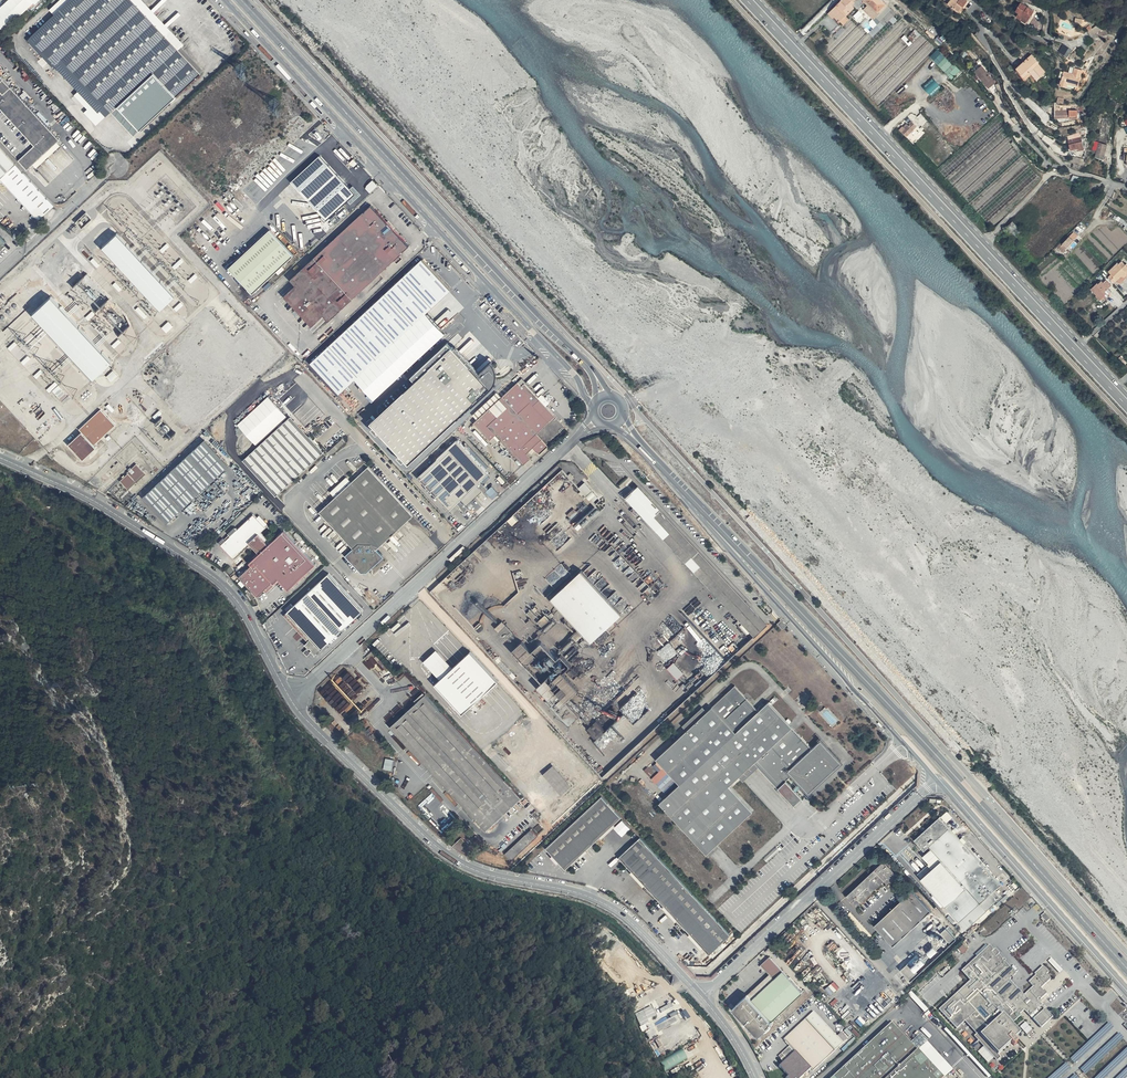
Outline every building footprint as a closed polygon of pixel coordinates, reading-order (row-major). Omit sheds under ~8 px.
[(0,7),(0,28),(4,33),(34,3),(35,4),(40,0),(8,0),(0,7)] [(27,39),(78,92),(75,95),(87,108),(83,113),(95,127),(106,117),(151,75),(175,100),(201,74),(179,51),(184,45),(143,0),(61,0),(49,10),(54,14),(29,37),(27,39)] [(827,10),(838,21),(839,20),(845,14),(847,16),(855,8),(852,5),(854,3),(851,0),(838,0),(827,10)] [(880,14),(882,12),(870,0),(868,0),(867,1),(880,14)] [(882,12),(888,7),(885,3),(882,0),(870,0),(882,12)] [(966,0),(949,0),(959,8),(966,0)] [(1013,4),(1015,6),(1013,9),(1023,16),(1031,5),(1024,0),(1016,0),(1013,4)] [(1031,5),(1023,16),(1026,18),(1034,7),(1031,5)] [(839,20),(844,24),(850,19),(847,16),(845,14),(839,20)] [(1096,24),(1088,30),(1091,34),(1098,28),(1096,24)] [(1069,54),(1072,48),(1063,42),(1059,49),(1069,54)] [(930,56),(952,78),(961,70),(938,48),(930,56)] [(1011,65),(1013,67),(1021,74),(1027,68),(1033,73),(1042,64),(1025,49),(1020,54),(1020,53),(1014,48),(1011,52),(1017,58),(1011,65)] [(1065,79),(1067,73),(1075,75),(1079,60),(1071,58),(1069,65),(1058,62),(1056,70),(1059,70),(1057,77),(1065,79)] [(979,60),(975,63),(994,87),(995,88),(999,86),(979,60)] [(994,87),(975,63),(972,65),(991,89),(994,87)] [(923,87),(933,96),(942,86),(933,77),(923,87)] [(1025,85),(1030,90),(1034,86),(1029,81),(1025,85)] [(0,180),(38,220),(55,206),(26,175),(27,174),(30,172),(62,142),(13,89),(5,96),(0,91),(0,181),(0,180)] [(1068,110),(1077,111),(1077,99),(1059,98),(1058,101),(1052,101),(1052,107),(1068,109),(1068,110)] [(908,123),(901,130),(907,137),(919,125),(914,119),(911,122),(912,123),(910,125),(908,123)] [(918,126),(908,137),(914,143),(925,132),(918,126)] [(1082,136),(1081,136),(1070,140),(1072,149),(1080,146),(1080,149),(1086,147),(1082,136)] [(1092,141),(1091,147),(1095,148),(1094,150),(1094,153),(1102,155),(1104,143),(1098,143),(1095,142),(1092,141)] [(357,192),(320,152),(292,178),(327,217),(357,192)] [(371,192),(378,184),(373,180),(366,187),(371,192)] [(409,247),(372,205),(292,281),(298,287),(286,296),(313,326),(324,316),(329,322),(409,247)] [(1017,226),(1012,220),(1005,227),(1010,233),(1017,226)] [(1017,226),(1010,233),(1014,237),(1022,228),(1019,224),(1017,226)] [(295,257),(270,230),(229,269),(253,295),(295,257)] [(160,310),(176,295),(117,234),(102,248),(160,310)] [(1062,241),(1067,245),(1071,240),(1067,236),(1062,241)] [(1063,250),(1067,245),(1062,241),(1058,247),(1063,250)] [(168,244),(161,250),(164,253),(170,247),(168,244)] [(94,258),(92,261),(98,268),(101,265),(94,258)] [(181,260),(173,267),(176,270),(184,263),(181,260)] [(452,291),(423,260),(421,262),(312,364),(320,374),(339,395),(452,291)] [(1107,277),(1113,281),(1114,280),(1115,279),(1120,275),(1121,276),(1126,271),(1126,265),(1126,263),(1124,264),(1121,260),(1118,263),(1117,262),(1108,271),(1111,274),(1107,277)] [(195,275),(190,280),(193,283),(198,278),(195,275)] [(1117,284),(1113,281),(1107,277),(1125,299),(1126,297),(1126,295),(1117,284)] [(1094,296),(1097,299),(1103,294),(1101,292),(1109,284),(1105,279),(1102,282),(1100,281),(1098,282),(1097,281),(1089,288),(1096,295),(1094,296)] [(113,285),(119,292),(123,289),(117,282),(113,285)] [(91,300),(91,307),(108,306),(108,293),(93,294),(93,300),(91,300)] [(53,298),(35,316),(92,377),(111,360),(53,298)] [(181,303),(175,308),(178,311),(184,306),(181,303)] [(139,307),(136,310),(145,319),(148,317),(139,307)] [(93,311),(86,317),(89,320),(96,314),(93,311)] [(169,321),(163,328),(168,333),(174,327),(169,321)] [(119,339),(112,346),(115,349),(122,342),(119,339)] [(16,342),(8,349),(11,352),(19,345),(16,342)] [(413,385),(369,424),(407,466),(490,390),(495,384),(496,377),(495,371),(490,364),(477,375),(454,349),(451,350),(447,344),(409,379),(413,385)] [(29,355),(22,362),(25,365),(32,359),(29,355)] [(42,369),(34,376),(37,379),(45,372),(42,369)] [(114,370),(106,377),(112,383),(119,376),(114,370)] [(540,398),(521,378),(502,397),(497,392),(472,416),(476,420),(473,423),(492,444),(499,439),(523,464),(530,458),(527,453),(531,450),(540,454),(548,447),(545,444),(564,427),(546,407),(549,404),(542,396),(540,398)] [(56,382),(48,389),(51,393),(59,385),(56,382)] [(324,452),(291,416),(288,419),(268,396),(237,426),(257,447),(243,460),(276,496),(324,452)] [(79,429),(83,432),(68,445),(83,460),(96,449),(95,447),(116,427),(100,410),(79,429)] [(162,413),(159,411),(153,417),(155,419),(162,413)] [(333,456),(347,443),(343,439),(329,452),(333,456)] [(230,467),(205,440),(143,498),(167,525),(192,502),(216,481),(230,467)] [(488,475),(457,442),(417,478),(448,513),(456,505),(460,501),(476,486),(480,482),(488,475)] [(148,475),(137,464),(127,473),(129,474),(121,482),(129,490),(137,482),(138,484),(148,475)] [(413,516),(368,468),(352,483),(346,477),(331,492),(336,498),(320,513),(354,549),(346,557),(362,573),(368,573),(385,558),(377,550),(413,516)] [(579,487),(589,499),(578,509),(572,510),(569,513),(570,521),(575,526),(577,525),(583,524),(587,520),(587,517),(593,516),(600,510),(593,502),(599,497),(585,481),(579,487),(564,469),(526,501),(527,508),(531,508),(532,506),(559,502),(558,497),(562,494),(562,490),(568,497),(579,487)] [(505,482),(499,476),(497,479),(502,485),(505,482)] [(486,488),(480,482),(476,486),(482,492),(486,488)] [(641,488),(637,485),(625,497),(628,500),(641,488)] [(464,506),(460,501),(456,505),(460,510),(464,506)] [(516,513),(508,519),(513,524),(520,518),(516,513)] [(224,539),(219,542),(234,559),(250,544),(260,556),(251,564),(252,566),(240,579),(258,598),(262,595),(266,595),(280,581),(290,591),(317,566),(285,532),(273,543),(262,533),(268,528),(270,530),(272,529),(269,525),(260,516),(257,518),(254,514),(237,531),(235,528),(229,534),(230,537),(226,541),(224,539)] [(580,572),(549,601),(590,645),(621,616),(580,572)] [(364,610),(330,574),(284,616),(307,642),(308,644),(310,648),(309,650),(311,652),(312,651),(317,656),(364,610)] [(692,620),(705,607),(697,599),(684,612),(692,620)] [(546,614),(538,621),(542,625),(550,618),(546,614)] [(496,626),(506,638),(513,632),(503,620),(496,626)] [(788,626),(782,620),(777,624),(783,631),(788,626)] [(520,644),(511,653),(541,684),(536,689),(547,701),(545,703),(569,727),(578,718),(568,704),(578,692),(562,675),(570,668),(560,657),(555,660),(541,645),(530,654),(520,644)] [(434,686),(462,716),(498,683),(470,653),(452,669),(436,651),(423,663),(439,681),(434,686)] [(668,666),(677,678),(684,673),(675,661),(668,666)] [(356,694),(364,687),(346,667),(339,674),(320,691),(338,710),(345,704),(356,715),(366,705),(356,694)] [(750,704),(734,687),(655,760),(679,786),(658,804),(706,855),(717,845),(753,813),(732,789),(730,787),(754,763),(778,788),(789,779),(806,797),(841,765),(820,742),(812,749),(794,731),(788,725),(768,703),(761,710),(758,712),(750,704)] [(523,796),(427,692),(391,725),(487,829),(523,796)] [(700,710),(683,725),(686,730),(704,714),(700,710)] [(620,768),(636,755),(632,749),(615,763),(620,768)] [(392,769),(394,759),(386,757),(384,768),(392,769)] [(803,802),(786,783),(778,790),(795,809),(803,802)] [(622,817),(602,796),(546,846),(566,867),(622,817)] [(1001,883),(939,815),(914,838),(918,844),(923,849),(920,850),(929,861),(918,871),(948,903),(947,905),(967,927),(997,899),(991,893),(1001,883)] [(624,819),(614,827),(622,836),(631,828),(624,819)] [(538,834),(531,827),(505,851),(511,857),(538,834)] [(732,934),(642,835),(619,856),(709,955),(732,934)] [(898,876),(884,860),(847,894),(857,905),(883,881),(888,887),(898,876)] [(930,911),(912,891),(875,924),(893,945),(930,911)] [(1052,919),(1046,911),(1041,916),(1047,923),(1052,919)] [(946,926),(941,931),(951,942),(956,937),(946,926)] [(779,948),(775,944),(770,949),(773,953),(779,948)] [(994,949),(989,945),(987,946),(986,944),(975,954),(976,956),(961,970),(971,982),(938,1009),(956,1028),(964,1021),(975,1033),(973,1035),(996,1060),(1000,1057),(998,1053),(1011,1042),(1014,1044),(1017,1040),(1014,1037),(1020,1032),(1012,1022),(1014,1021),(1015,1021),(1017,1018),(1020,1016),(1020,1013),(1023,1010),(1040,1028),(1052,1017),(1037,999),(1039,997),(1041,999),(1046,993),(1046,992),(1044,989),(1042,990),(1041,987),(1050,979),(1050,977),(1047,973),(1049,972),(1048,970),(1043,965),(1034,973),(1035,975),(1029,981),(1034,986),(1024,994),(1009,979),(1016,972),(1005,961),(1005,959),(1004,958),(1002,958),(998,954),(999,953),(995,948),(994,949)] [(964,952),(968,948),(965,944),(960,948),(964,952)] [(801,990),(768,955),(761,963),(769,972),(748,992),(733,1005),(759,1033),(773,1020),(772,1019),(801,990)] [(908,961),(900,968),(910,979),(918,972),(908,961)] [(814,1011),(784,1039),(789,1045),(778,1055),(785,1063),(781,1068),(789,1077),(788,1077),(801,1077),(810,1070),(811,1071),(847,1039),(841,1032),(837,1036),(814,1011)] [(917,1049),(909,1041),(910,1040),(893,1021),(829,1077),(886,1077),(917,1049)] [(1027,1034),(1033,1029),(1026,1021),(1020,1026),(1027,1034)] [(1109,1022),(1069,1057),(1074,1063),(1114,1027),(1109,1022)] [(1119,1032),(1080,1068),(1085,1074),(1124,1037),(1119,1032)] [(919,1034),(913,1041),(920,1046),(926,1039),(919,1034)] [(953,1068),(927,1041),(917,1049),(886,1077),(946,1077),(953,1068)] [(1093,1077),(1104,1077),(1126,1057),(1126,1047),(1093,1077)] [(662,1060),(667,1069),(688,1058),(683,1048),(662,1060)] [(1047,1077),(1059,1077),(1070,1068),(1065,1062),(1047,1077)] [(1115,1077),(1125,1077),(1126,1076),(1126,1067),(1115,1077)]
